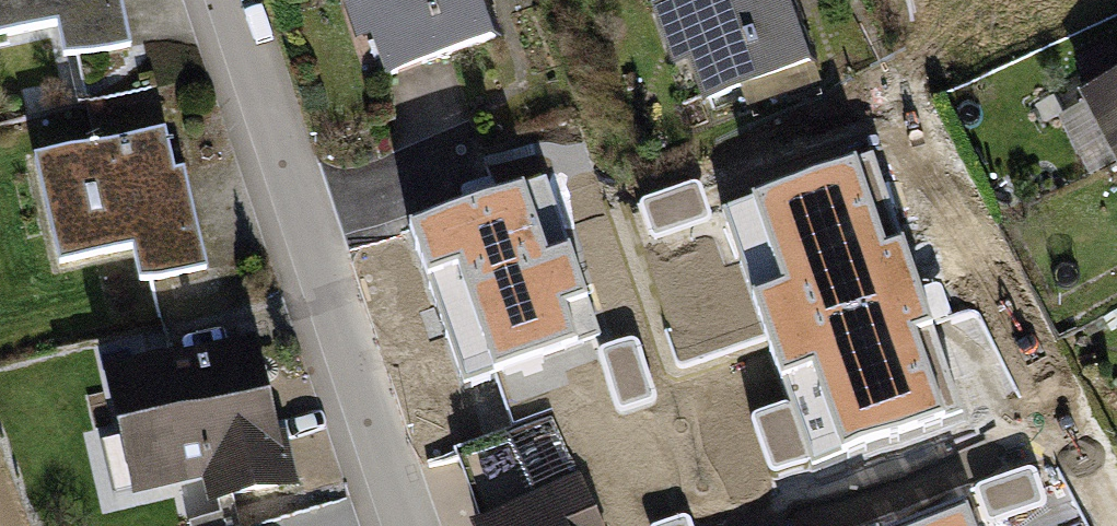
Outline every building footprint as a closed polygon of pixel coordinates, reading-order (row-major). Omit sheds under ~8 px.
[(56,24),(63,58),(127,45),(119,6),(107,9),(106,0),(0,0),(0,35),(56,24)] [(387,73),(497,36),(484,0),(363,0),(387,73)] [(674,5),(711,105),(815,67),(790,0),(686,0),(674,5)] [(1086,100),(1116,158),(1116,84),(1086,100)] [(163,131),(36,161),(60,264),(136,247),(144,281),(208,266),(199,227),(187,230),(163,131)] [(871,166),(732,216),(822,466),(961,416),(871,166)] [(537,181),(428,224),(482,362),(591,320),(537,181)] [(251,349),(116,379),(141,491),(211,475),(216,500),(294,483),(285,445),(274,447),(251,349)] [(581,485),(486,525),(599,525),(581,485)] [(896,525),(968,525),(961,504),(896,525)]
